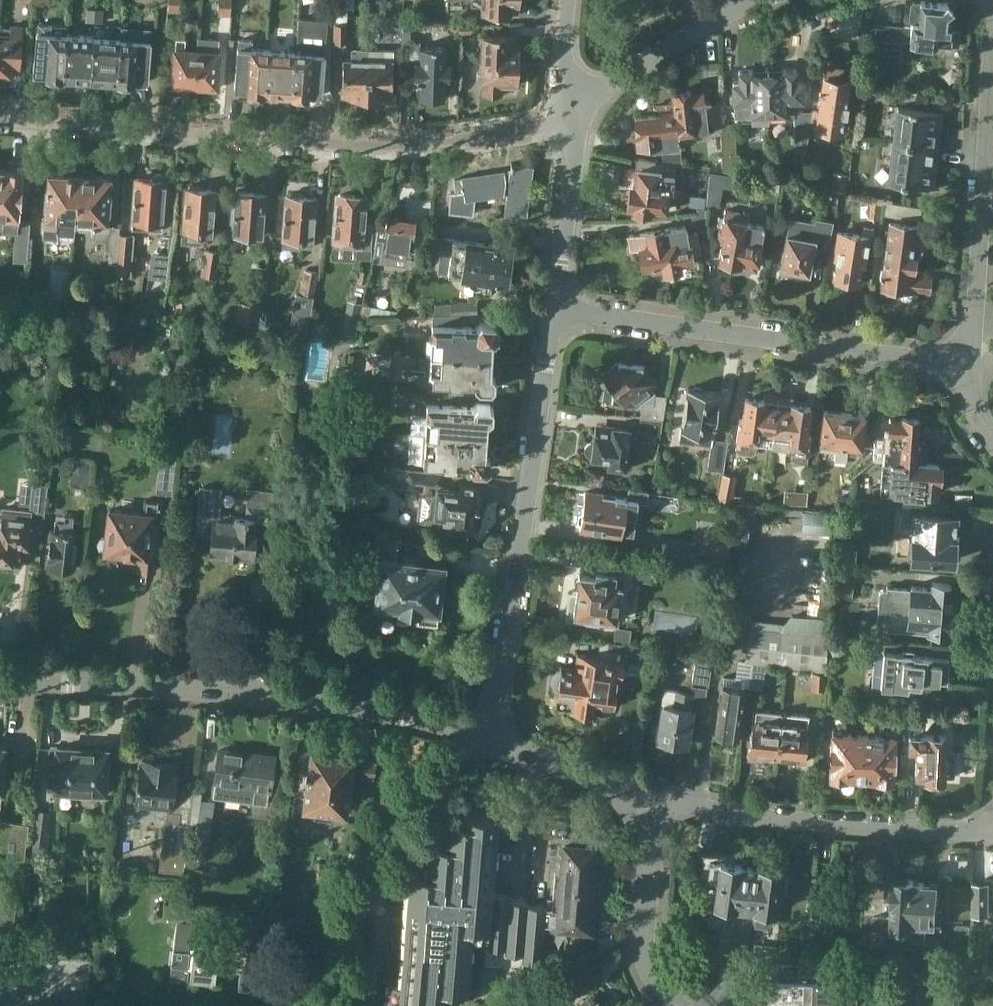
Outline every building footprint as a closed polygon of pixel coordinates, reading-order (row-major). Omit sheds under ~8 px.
[(184,0),(172,0),(172,12),(183,13),(184,0)] [(232,0),(219,0),(218,12),(231,13),(232,0)] [(357,8),(357,0),(337,0),(336,24),(335,24),(334,43),(348,43),(349,25),(349,8),(357,8)] [(472,5),(482,6),(482,14),(519,15),(519,3),(521,1),(521,0),(472,0),(472,5)] [(911,26),(903,26),(903,30),(875,28),(872,53),(900,55),(901,41),(951,45),(951,44),(958,45),(959,30),(952,29),(948,28),(950,10),(952,7),(947,0),(944,2),(921,0),(920,1),(914,0),(913,0),(910,2),(908,19),(911,22),(911,26)] [(95,9),(86,8),(86,21),(95,22),(95,9)] [(95,9),(95,22),(103,22),(104,9),(95,9)] [(300,20),(299,50),(295,50),(291,95),(293,95),(295,95),(295,99),(307,100),(308,96),(310,96),(310,95),(323,96),(326,46),(325,46),(327,21),(300,20)] [(400,21),(400,42),(414,42),(414,21),(400,21)] [(458,22),(458,35),(471,35),(471,22),(458,22)] [(62,76),(63,76),(67,34),(68,34),(68,26),(39,24),(38,32),(37,32),(34,73),(47,74),(47,76),(49,76),(49,81),(61,82),(62,76)] [(94,36),(90,79),(117,81),(121,31),(123,31),(123,27),(108,26),(95,25),(94,36)] [(9,76),(9,72),(18,73),(21,27),(11,27),(11,29),(0,28),(0,75),(9,76)] [(123,27),(123,31),(121,31),(117,81),(119,81),(121,81),(120,87),(134,88),(134,82),(135,82),(135,81),(149,82),(160,84),(163,42),(151,41),(152,29),(123,27)] [(94,36),(68,34),(67,34),(63,76),(64,76),(64,77),(90,79),(94,36)] [(481,60),(518,60),(518,58),(521,55),(521,50),(519,48),(519,44),(518,44),(518,35),(481,34),(481,60)] [(190,86),(194,86),(197,48),(187,47),(187,38),(177,38),(174,84),(179,85),(179,87),(190,88),(190,86)] [(210,49),(197,48),(194,86),(200,87),(200,89),(211,90),(211,88),(217,88),(221,40),(210,40),(210,49)] [(263,92),(264,92),(267,48),(255,47),(255,41),(240,40),(240,47),(239,47),(236,89),(247,90),(247,91),(250,91),(250,96),(263,97),(263,92)] [(419,97),(443,98),(444,81),(449,81),(450,61),(445,61),(446,48),(435,48),(435,46),(432,46),(432,48),(421,47),(420,61),(415,60),(414,79),(417,79),(417,81),(419,82),(419,97)] [(266,93),(291,95),(295,50),(267,48),(264,92),(266,92),(266,93)] [(364,98),(366,98),(368,51),(354,50),(354,54),(347,54),(346,56),(345,56),(343,97),(353,97),(357,100),(361,100),(364,98)] [(368,51),(366,98),(371,98),(374,101),(378,101),(382,99),(391,99),(393,61),(387,61),(388,52),(368,51)] [(469,59),(458,59),(458,70),(469,70),(469,59)] [(518,60),(481,60),(480,90),(482,90),(482,95),(500,96),(501,85),(518,86),(518,82),(520,79),(520,74),(518,72),(518,60)] [(819,111),(812,111),(812,114),(811,128),(826,130),(826,131),(839,134),(839,133),(845,134),(850,130),(852,120),(849,116),(847,116),(851,88),(847,87),(848,82),(835,80),(837,69),(826,67),(823,85),(822,85),(820,94),(822,94),(819,111)] [(808,154),(811,128),(812,114),(812,111),(803,111),(803,99),(803,80),(797,80),(796,69),(768,70),(768,120),(785,120),(785,117),(795,118),(796,154),(808,154)] [(735,101),(735,118),(737,118),(752,117),(752,120),(768,120),(768,70),(738,70),(739,82),(733,82),(733,95),(729,95),(730,101),(735,101)] [(673,92),(674,103),(678,140),(695,138),(694,131),(713,129),(710,102),(704,103),(703,91),(690,93),(690,90),(673,92)] [(679,145),(678,140),(674,103),(656,105),(654,108),(655,115),(635,117),(637,134),(638,134),(638,146),(650,145),(650,148),(679,145)] [(898,106),(893,141),(935,146),(939,111),(898,106)] [(930,186),(935,146),(893,141),(889,181),(930,186)] [(663,162),(676,163),(682,164),(681,151),(661,153),(663,162)] [(639,159),(638,169),(629,168),(626,171),(624,184),(633,185),(631,196),(635,201),(634,211),(639,212),(639,210),(650,212),(650,207),(666,209),(668,196),(678,198),(679,190),(673,189),(676,163),(663,162),(639,159)] [(15,233),(19,219),(20,205),(21,205),(22,185),(21,185),(23,169),(22,169),(23,162),(9,161),(8,168),(7,168),(7,169),(0,169),(0,231),(3,232),(15,233)] [(525,216),(531,167),(514,164),(514,162),(511,162),(509,175),(503,176),(503,172),(454,179),(455,191),(464,190),(465,198),(509,193),(506,213),(525,216)] [(59,229),(75,231),(76,219),(79,174),(78,174),(76,168),(67,167),(62,173),(48,171),(46,187),(45,187),(44,207),(45,207),(43,222),(45,222),(44,229),(59,231),(59,229)] [(117,261),(119,234),(118,234),(119,227),(108,226),(109,212),(111,192),(110,192),(111,176),(95,174),(92,169),(84,169),(80,174),(79,174),(76,219),(75,231),(92,233),(91,241),(105,242),(104,251),(109,252),(108,260),(117,261)] [(834,172),(831,190),(846,192),(848,174),(834,172)] [(136,179),(132,229),(149,230),(150,222),(163,223),(164,208),(175,208),(176,198),(166,197),(166,180),(165,180),(166,179),(165,178),(164,177),(163,175),(160,174),(158,174),(156,175),(154,176),(154,177),(153,179),(153,180),(136,179)] [(213,237),(216,191),(202,190),(203,186),(190,185),(190,189),(186,188),(183,231),(184,231),(183,244),(200,245),(200,237),(213,237)] [(707,196),(709,196),(719,198),(721,190),(711,189),(708,188),(707,196)] [(236,192),(233,234),(263,236),(267,195),(236,192)] [(286,196),(283,238),(284,238),(283,247),(299,249),(299,246),(312,247),(316,198),(304,197),(304,194),(290,193),(290,196),(286,196)] [(371,243),(374,244),(378,226),(372,226),(372,221),(366,220),(367,197),(340,195),(337,197),(333,243),(371,246),(371,243)] [(883,202),(871,200),(868,216),(880,218),(883,202)] [(886,202),(884,215),(920,219),(921,207),(886,202)] [(385,228),(378,226),(374,244),(375,244),(373,259),(407,264),(412,234),(415,233),(416,225),(413,222),(414,219),(407,218),(409,205),(389,203),(387,216),(385,228)] [(689,216),(690,216),(694,217),(702,220),(702,221),(701,226),(701,231),(705,231),(705,223),(706,209),(698,209),(697,215),(691,216),(689,216)] [(757,266),(764,224),(748,222),(749,214),(732,211),(730,219),(719,217),(718,226),(723,227),(722,231),(725,232),(720,258),(740,261),(739,267),(751,269),(757,266)] [(787,233),(780,272),(799,276),(800,270),(808,271),(815,236),(829,239),(832,222),(817,219),(816,223),(791,218),(788,234),(787,233)] [(891,221),(884,269),(882,269),(881,279),(883,279),(881,292),(898,294),(899,287),(928,290),(930,276),(919,275),(920,268),(914,268),(915,257),(918,257),(918,255),(922,253),(922,247),(920,242),(920,241),(917,240),(919,225),(891,221)] [(687,259),(694,257),(701,241),(700,232),(686,234),(685,225),(672,227),(629,234),(631,249),(640,248),(643,265),(660,262),(662,269),(680,266),(679,257),(683,256),(687,259)] [(865,265),(869,236),(874,237),(875,227),(865,226),(863,234),(839,231),(836,248),(839,249),(836,271),(834,271),(833,280),(858,283),(861,264),(865,265)] [(119,234),(117,261),(115,275),(131,276),(135,236),(119,234)] [(452,251),(451,254),(440,252),(437,270),(460,274),(460,275),(467,277),(466,285),(468,291),(487,294),(490,291),(492,279),(497,279),(503,287),(512,281),(506,273),(508,261),(511,259),(512,250),(510,248),(511,246),(435,235),(433,248),(452,251)] [(217,278),(220,252),(206,250),(202,276),(217,278)] [(170,259),(152,257),(150,276),(167,279),(170,259)] [(306,339),(318,273),(305,271),(303,282),(302,281),(300,294),(297,294),(290,336),(306,339)] [(256,330),(260,301),(237,298),(234,327),(256,330)] [(451,314),(465,313),(477,313),(476,301),(451,303),(451,314)] [(347,312),(342,334),(355,337),(359,315),(347,312)] [(432,315),(430,354),(459,356),(491,357),(492,338),(493,338),(497,334),(498,326),(494,322),(481,322),(477,325),(477,326),(464,325),(465,313),(451,314),(432,315)] [(490,372),(491,357),(459,356),(430,354),(429,381),(475,383),(479,387),(491,388),(495,383),(495,377),(492,372),(490,372)] [(652,382),(655,382),(655,380),(652,380),(645,369),(645,366),(616,362),(616,365),(605,373),(602,373),(602,375),(604,376),(613,386),(612,390),(614,391),(612,402),(636,405),(636,402),(642,403),(640,417),(663,419),(666,395),(655,394),(651,390),(652,382)] [(346,378),(336,376),(334,392),(344,394),(346,378)] [(724,471),(728,441),(714,439),(720,392),(703,390),(702,387),(695,386),(693,388),(687,388),(680,440),(712,445),(709,469),(724,471)] [(739,424),(738,439),(736,447),(740,452),(752,454),(757,450),(758,442),(760,431),(775,432),(779,396),(765,394),(764,400),(745,398),(742,424),(739,424)] [(779,396),(775,432),(773,448),(808,452),(810,433),(807,433),(811,407),(792,404),(793,398),(779,396)] [(427,414),(426,434),(466,437),(486,438),(487,419),(489,419),(489,418),(493,416),(493,408),(490,403),(478,402),(473,406),(427,403),(427,414)] [(865,416),(824,410),(819,450),(835,452),(834,460),(846,462),(847,455),(858,456),(859,447),(861,448),(865,416)] [(663,419),(640,417),(639,429),(662,432),(663,419)] [(873,460),(883,460),(926,463),(927,445),(925,443),(919,442),(919,440),(917,440),(918,418),(901,417),(901,418),(889,417),(888,431),(888,437),(876,436),(874,452),(873,460)] [(590,456),(591,456),(609,459),(608,465),(629,468),(631,451),(627,450),(630,429),(607,425),(607,429),(597,428),(595,441),(594,441),(594,443),(591,442),(589,443),(588,443),(587,444),(586,445),(585,447),(585,448),(585,449),(585,450),(585,451),(585,452),(586,454),(587,455),(588,456),(590,456)] [(414,460),(424,461),(470,464),(473,468),(486,469),(486,468),(490,465),(491,457),(487,453),(487,452),(485,452),(486,438),(466,437),(426,434),(416,434),(414,460)] [(367,449),(348,447),(347,456),(366,457),(367,449)] [(965,450),(954,449),(952,462),(965,464),(967,453),(965,450)] [(82,487),(92,488),(95,461),(85,460),(82,487)] [(939,464),(926,463),(883,460),(880,494),(889,494),(890,490),(903,491),(903,493),(921,494),(921,492),(936,493),(936,481),(938,481),(939,464)] [(411,482),(428,484),(427,497),(423,497),(420,520),(457,524),(459,528),(466,529),(469,526),(472,526),(473,516),(478,517),(481,487),(461,484),(460,490),(442,488),(443,471),(393,466),(391,484),(411,487),(411,482)] [(391,477),(392,469),(384,468),(383,476),(391,477)] [(724,473),(720,495),(733,498),(738,476),(724,473)] [(30,507),(45,509),(48,486),(33,484),(30,507)] [(222,489),(200,487),(196,533),(211,534),(210,554),(254,558),(257,528),(270,529),(273,492),(249,490),(247,517),(219,515),(222,489)] [(651,501),(645,501),(585,491),(582,511),(579,513),(577,521),(580,523),(580,527),(622,533),(625,515),(635,517),(637,508),(644,509),(644,506),(674,511),(676,496),(652,492),(651,501)] [(971,505),(972,495),(956,494),(955,504),(971,505)] [(144,513),(109,510),(105,537),(103,538),(101,539),(99,541),(98,544),(98,546),(99,549),(101,550),(104,551),(122,553),(124,555),(141,557),(140,568),(153,570),(160,516),(155,515),(156,502),(146,501),(144,513)] [(3,508),(2,513),(0,513),(0,564),(1,565),(6,566),(10,562),(19,563),(21,539),(29,540),(32,512),(3,508)] [(801,531),(801,532),(829,535),(830,535),(831,535),(833,512),(804,509),(803,515),(801,531)] [(915,525),(914,538),(909,537),(907,558),(952,561),(952,559),(953,559),(959,555),(960,547),(955,542),(953,542),(955,517),(903,513),(902,524),(915,525)] [(50,530),(46,566),(57,567),(59,570),(64,571),(66,569),(73,569),(77,533),(72,532),(73,516),(64,515),(63,522),(54,521),(53,530),(50,530)] [(737,551),(737,552),(747,553),(750,522),(750,521),(740,520),(737,551)] [(384,552),(386,537),(343,533),(341,547),(384,552)] [(730,548),(703,545),(701,558),(728,561),(730,548)] [(380,557),(372,557),(371,568),(378,569),(375,603),(400,605),(400,608),(418,610),(417,621),(437,623),(438,607),(442,605),(443,595),(440,591),(440,584),(445,581),(446,570),(443,567),(443,563),(417,561),(417,558),(402,557),(401,559),(380,557)] [(633,563),(614,560),(594,557),(592,570),(585,569),(585,574),(579,573),(579,577),(575,579),(574,584),(577,588),(573,614),(616,620),(623,574),(629,576),(629,577),(650,581),(652,566),(633,563)] [(953,623),(954,613),(950,609),(948,609),(951,582),(932,581),(932,587),(911,585),(910,588),(886,585),(886,587),(879,586),(876,625),(883,625),(883,627),(929,631),(929,628),(947,630),(947,626),(948,626),(953,623)] [(631,629),(615,626),(613,638),(629,640),(631,629)] [(746,661),(754,662),(768,664),(827,671),(828,637),(750,628),(746,661)] [(846,648),(846,647),(846,645),(846,644),(845,643),(844,642),(843,640),(841,640),(840,639),(838,639),(837,639),(835,640),(834,640),(833,641),(831,643),(831,644),(830,645),(830,647),(830,648),(831,650),(831,651),(832,652),(833,653),(834,654),(836,655),(837,655),(839,655),(841,655),(842,654),(843,653),(844,652),(845,651),(846,650),(846,648)] [(650,647),(599,640),(597,656),(578,653),(576,650),(575,651),(577,655),(575,668),(563,666),(564,665),(561,665),(560,672),(558,671),(552,677),(552,682),(555,689),(557,689),(555,706),(552,708),(553,709),(556,707),(596,712),(597,705),(613,707),(617,682),(620,683),(622,674),(625,671),(646,675),(650,647)] [(944,657),(884,652),(882,675),(886,676),(885,687),(908,689),(908,686),(921,686),(921,680),(941,681),(944,657)] [(713,657),(697,655),(693,682),(709,684),(713,657)] [(754,662),(750,687),(765,688),(768,664),(754,662)] [(826,673),(813,672),(812,688),(825,689),(826,673)] [(744,688),(723,685),(721,684),(721,686),(722,687),(717,719),(716,719),(715,720),(717,720),(715,734),(736,738),(744,688)] [(675,706),(663,704),(658,740),(685,744),(691,708),(705,711),(708,688),(693,685),(691,694),(677,692),(675,706)] [(750,753),(776,756),(780,721),(781,712),(753,708),(748,755),(750,755),(750,753)] [(809,715),(781,712),(780,721),(776,756),(802,759),(802,761),(804,761),(809,715)] [(863,733),(861,775),(878,776),(878,782),(881,785),(888,785),(890,783),(891,777),(892,777),(892,764),(893,765),(894,749),(893,749),(894,732),(893,732),(894,714),(878,713),(877,721),(881,721),(880,734),(863,733)] [(916,747),(915,774),(924,774),(924,776),(944,777),(944,776),(953,776),(954,758),(945,757),(946,734),(922,733),(923,715),(904,714),(903,724),(910,725),(909,732),(908,746),(916,747)] [(964,730),(978,731),(979,725),(979,720),(964,719),(964,730)] [(861,775),(863,733),(846,732),(846,728),(833,728),(833,745),(831,745),(830,761),(831,761),(831,774),(832,774),(831,779),(834,782),(842,783),(844,781),(844,775),(861,775)] [(58,747),(50,747),(48,771),(56,771),(56,789),(77,790),(77,794),(98,795),(98,791),(105,791),(107,750),(58,747)] [(220,749),(214,796),(254,802),(255,793),(269,795),(274,756),(220,749)] [(313,816),(333,818),(335,808),(344,809),(348,772),(374,775),(376,759),(313,751),(306,805),(314,806),(313,816)] [(195,791),(175,789),(176,776),(172,775),(173,769),(176,769),(177,763),(142,759),(142,763),(140,763),(136,801),(140,801),(143,804),(149,805),(153,803),(157,803),(158,802),(168,803),(160,869),(164,869),(163,877),(184,879),(195,791)] [(214,801),(194,799),(190,837),(189,837),(186,864),(210,867),(212,851),(208,851),(214,801)] [(36,808),(29,867),(44,869),(52,809),(36,808)] [(546,906),(546,905),(528,903),(528,900),(510,898),(510,895),(490,893),(497,814),(464,811),(464,819),(447,818),(446,836),(429,834),(426,870),(410,869),(401,977),(390,977),(387,1005),(431,1005),(438,1005),(448,1005),(450,984),(466,985),(470,938),(486,940),(485,960),(503,962),(502,969),(522,971),(523,958),(541,960),(544,922),(546,906)] [(19,858),(19,859),(24,859),(29,822),(0,819),(0,856),(19,858)] [(555,871),(554,882),(593,885),(594,869),(591,869),(594,845),(594,843),(594,842),(593,841),(593,840),(591,839),(590,838),(589,838),(587,838),(585,838),(584,838),(583,839),(582,840),(581,842),(581,843),(581,846),(565,844),(563,860),(561,860),(559,871),(555,871)] [(329,880),(332,863),(319,861),(317,878),(329,880)] [(711,862),(708,881),(717,882),(717,883),(718,883),(715,906),(717,909),(732,911),(733,906),(736,907),(734,922),(735,923),(730,955),(738,956),(739,950),(741,936),(742,923),(750,867),(741,866),(741,865),(720,862),(719,864),(711,862)] [(750,867),(742,923),(752,924),(752,923),(772,926),(774,909),(775,909),(778,890),(786,891),(789,872),(780,871),(780,870),(759,867),(759,868),(750,867)] [(938,903),(936,903),(937,883),(914,881),(914,879),(895,878),(895,880),(886,880),(885,898),(893,899),(893,901),(894,901),(893,916),(888,916),(889,909),(873,908),(871,942),(905,944),(905,937),(940,939),(941,925),(927,924),(927,921),(935,921),(936,908),(938,908),(938,903)] [(552,906),(546,906),(544,922),(576,926),(576,929),(576,930),(577,932),(577,933),(578,933),(579,934),(580,935),(582,935),(584,935),(585,935),(587,934),(587,933),(588,932),(589,930),(593,885),(554,882),(552,906)] [(833,887),(815,885),(811,914),(829,916),(833,887)] [(988,916),(987,886),(974,886),(974,916),(988,916)] [(334,915),(325,914),(323,923),(332,925),(334,915)] [(177,918),(172,964),(190,966),(190,964),(192,964),(190,978),(213,980),(214,971),(216,972),(218,961),(236,963),(236,970),(240,971),(238,988),(259,991),(261,971),(258,971),(258,967),(256,967),(257,963),(255,963),(256,960),(247,959),(249,942),(247,942),(248,936),(255,937),(255,936),(266,937),(267,927),(270,927),(270,928),(271,928),(271,927),(246,924),(246,921),(242,921),(242,923),(239,923),(237,940),(195,935),(195,937),(193,937),(195,920),(177,918)] [(969,925),(956,925),(956,959),(969,960),(969,925)] [(741,936),(739,950),(747,951),(748,951),(750,938),(741,936)] [(557,957),(547,961),(547,971),(560,966),(557,957)] [(840,965),(753,964),(753,997),(762,997),(761,1005),(854,1005),(855,975),(840,975),(840,965)] [(601,1005),(591,995),(579,1005),(603,1005),(601,1005)] [(948,1005),(960,1005),(960,996),(948,996),(948,1005)]
